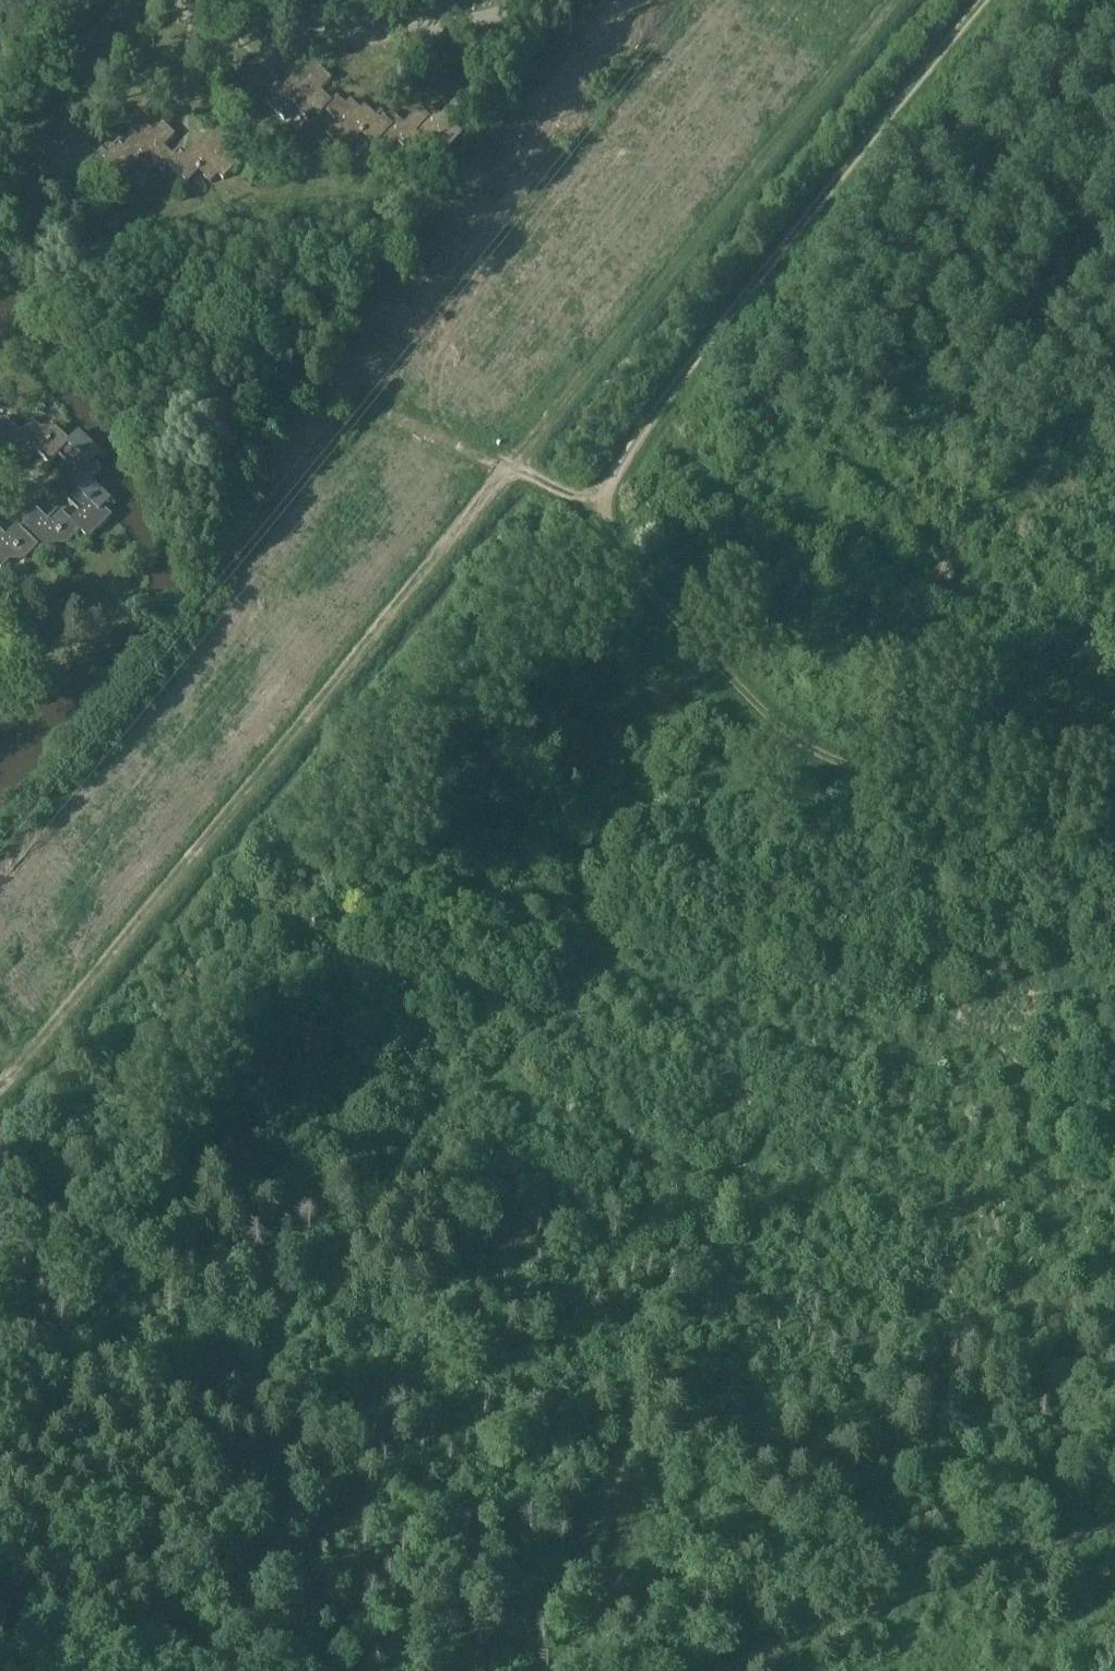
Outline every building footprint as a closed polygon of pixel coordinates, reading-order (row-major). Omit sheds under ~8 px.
[(333,103),(332,102),(321,92),(332,80),(319,68),(311,77),(306,73),(296,83),(292,79),(279,94),(275,90),(264,102),(284,121),(296,108),(308,120),(315,112),(320,117),(325,111),(333,103)] [(337,97),(332,102),(333,103),(325,111),(337,121),(326,133),(339,146),(344,141),(352,148),(363,136),(375,147),(379,143),(378,143),(392,127),(385,121),(386,120),(382,117),(379,120),(364,106),(361,110),(350,101),(346,106),(337,97)] [(429,105),(423,111),(422,112),(430,119),(416,134),(426,144),(435,135),(450,149),(463,135),(453,126),(467,110),(456,100),(441,117),(429,105)] [(413,157),(426,144),(416,134),(430,119),(422,112),(423,111),(420,109),(404,125),(392,113),(386,120),(385,121),(392,127),(378,143),(379,143),(389,152),(398,143),(413,157)] [(163,173),(169,167),(176,159),(164,148),(176,136),(163,124),(154,133),(149,129),(140,139),(136,135),(122,149),(119,146),(115,150),(109,157),(124,172),(123,172),(127,176),(139,164),(151,176),(158,168),(163,173)] [(224,181),(237,168),(225,157),(236,145),(223,132),(215,142),(210,138),(200,148),(196,144),(183,158),(179,155),(176,159),(169,167),(188,185),(200,173),(212,184),(219,177),(224,181)] [(86,165),(76,176),(90,189),(104,173),(114,182),(123,172),(124,172),(109,157),(115,150),(108,143),(97,155),(81,140),(78,143),(71,151),(86,165)] [(146,302),(146,300),(143,298),(139,309),(149,313),(152,304),(146,302)] [(1,447),(0,448),(0,454),(1,455),(11,446),(10,445),(22,433),(21,433),(8,420),(0,420),(0,447),(1,447)] [(22,433),(10,445),(11,446),(29,463),(42,449),(49,456),(45,460),(50,464),(59,454),(58,454),(70,442),(70,441),(56,428),(41,429),(33,421),(21,433),(22,433)] [(70,442),(58,454),(59,454),(62,458),(66,454),(73,460),(60,474),(78,491),(78,492),(90,480),(102,468),(93,460),(93,444),(79,431),(70,441),(70,442)] [(78,491),(69,501),(73,505),(77,501),(84,508),(71,521),(82,531),(81,532),(90,540),(113,516),(104,507),(103,492),(90,480),(78,492),(78,491)] [(29,502),(19,513),(29,523),(22,530),(22,531),(39,547),(38,547),(45,554),(53,546),(68,545),(81,532),(82,531),(71,521),(60,510),(56,514),(60,518),(53,525),(39,512),(29,502)] [(2,570),(10,561),(25,561),(38,547),(39,547),(22,531),(22,530),(17,525),(13,530),(17,534),(10,541),(0,531),(0,567),(2,570)]
